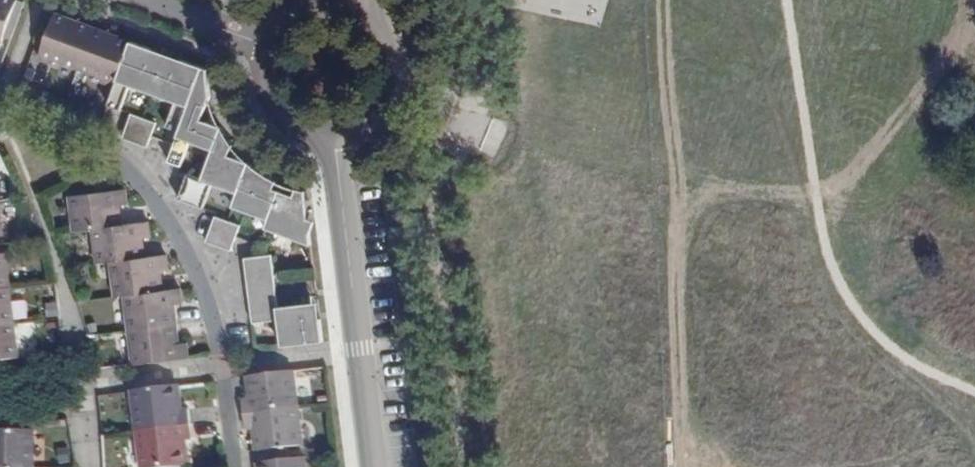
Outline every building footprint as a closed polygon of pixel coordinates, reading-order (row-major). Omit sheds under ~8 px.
[(4,45),(20,0),(0,0),(0,43),(4,45)] [(56,60),(82,69),(98,28),(55,12),(39,58),(54,64),(56,60)] [(117,86),(132,40),(98,28),(82,69),(102,76),(100,81),(117,86)] [(130,85),(155,94),(167,61),(150,54),(152,47),(132,40),(117,86),(110,107),(120,111),(130,85)] [(167,61),(170,54),(152,47),(150,54),(167,61)] [(179,65),(181,59),(170,54),(167,61),(179,65)] [(167,128),(181,133),(205,67),(181,59),(179,65),(167,61),(155,94),(177,103),(167,128)] [(181,133),(170,163),(183,167),(192,142),(214,150),(221,129),(201,122),(210,96),(209,90),(207,70),(208,59),(205,67),(181,133)] [(123,139),(136,144),(145,120),(132,115),(123,139)] [(145,120),(136,144),(149,148),(157,124),(145,120)] [(203,180),(194,206),(208,211),(216,185),(240,194),(251,165),(230,158),(234,147),(231,144),(221,129),(214,150),(203,180)] [(235,207),(270,220),(280,193),(274,191),(277,182),(275,182),(259,172),(251,165),(240,194),(235,207)] [(182,201),(194,206),(203,180),(191,176),(182,201)] [(274,191),(280,193),(283,185),(277,182),(274,191)] [(295,199),(298,190),(294,189),(283,185),(280,193),(295,199)] [(95,228),(125,224),(123,210),(118,210),(117,205),(123,204),(131,203),(129,187),(73,195),(78,230),(95,228)] [(267,229),(313,245),(306,192),(298,190),(295,199),(280,193),(270,220),(267,229)] [(207,242),(220,246),(230,221),(216,217),(207,242)] [(113,262),(150,257),(148,242),(143,242),(142,238),(147,237),(154,236),(152,220),(125,224),(95,228),(100,263),(113,262)] [(230,221),(220,246),(233,250),(241,225),(230,221)] [(118,297),(127,295),(166,291),(164,275),(159,275),(159,271),(163,270),(172,269),(170,255),(150,257),(113,262),(118,297)] [(248,266),(251,296),(279,292),(274,255),(257,257),(254,266),(248,266)] [(247,258),(248,266),(254,266),(257,257),(247,258)] [(132,330),(179,324),(177,310),(172,310),(171,306),(177,305),(185,304),(183,288),(166,291),(127,295),(132,330)] [(9,325),(5,290),(0,291),(0,326),(9,325)] [(311,344),(324,342),(322,319),(308,320),(307,306),(280,308),(279,292),(251,296),(254,323),(281,320),(284,347),(311,344)] [(308,320),(322,319),(320,304),(307,306),(308,320)] [(136,365),(191,358),(189,342),(182,343),(176,344),(175,339),(181,338),(179,324),(132,330),(136,365)] [(14,361),(9,325),(0,326),(0,362),(14,361)] [(246,415),(297,409),(292,370),(250,376),(252,398),(244,400),(246,415)] [(179,385),(136,390),(140,432),(192,425),(190,409),(181,411),(179,385)] [(302,445),(297,409),(246,415),(248,430),(256,429),(259,450),(302,445)] [(192,425),(140,432),(144,466),(186,466),(188,466),(186,441),(194,440),(192,425)] [(33,431),(0,431),(0,466),(33,466),(33,431)] [(303,458),(261,464),(261,466),(304,466),(303,458)]
